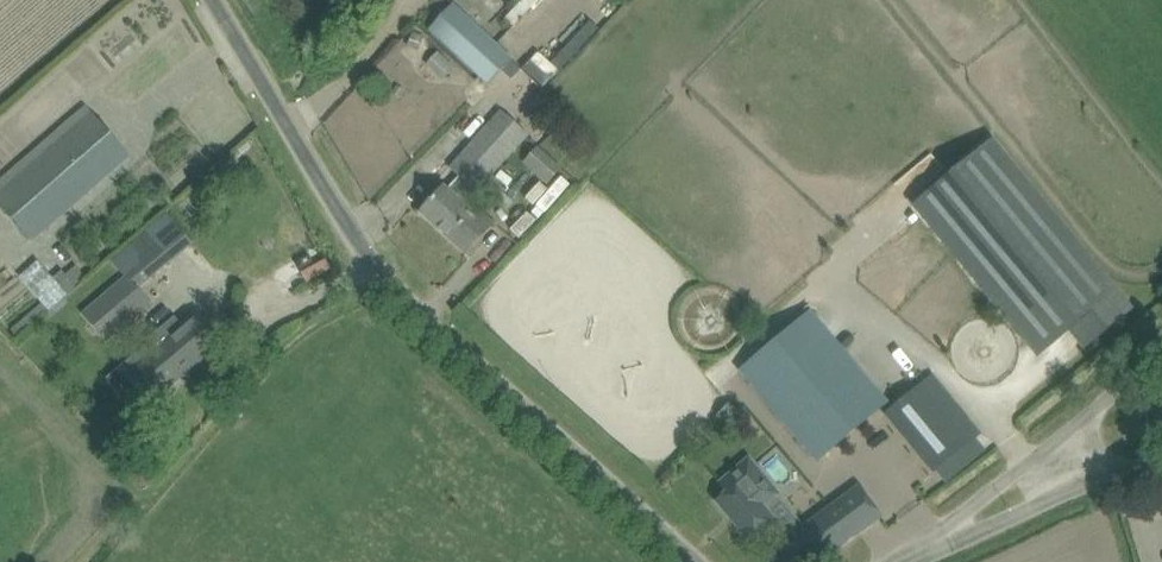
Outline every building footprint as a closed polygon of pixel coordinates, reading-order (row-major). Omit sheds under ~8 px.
[(554,0),(523,0),(507,18),(524,33),(554,0)] [(454,4),(429,30),(488,85),(513,59),(454,4)] [(85,107),(0,182),(0,204),(31,240),(128,156),(92,115),(91,115),(85,107)] [(476,192),(528,135),(501,111),(450,168),(460,177),(448,192),(443,188),(421,212),(451,238),(460,226),(450,216),(461,204),(463,205),(475,191),(476,192)] [(992,140),(913,205),(1038,355),(1072,327),(1087,345),(1132,308),(1116,290),(992,140)] [(546,185),(561,169),(537,147),(523,163),(546,185)] [(563,178),(540,202),(547,209),(570,184),(563,178)] [(472,213),(463,205),(461,204),(450,216),(460,226),(451,238),(466,253),(493,223),(477,208),(472,213)] [(125,277),(82,314),(107,342),(151,303),(138,287),(153,275),(171,260),(154,240),(147,232),(132,245),(112,261),(125,277)] [(58,284),(38,261),(22,276),(51,309),(75,288),(66,278),(58,284)] [(810,312),(741,370),(818,461),(887,403),(810,312)] [(157,348),(125,374),(148,402),(220,341),(197,314),(177,331),(157,348)] [(932,375),(887,413),(900,428),(904,424),(915,438),(911,442),(935,471),(974,439),(981,433),(932,375)] [(748,538),(771,518),(762,507),(778,494),(748,459),(731,474),(738,483),(717,501),(748,538)] [(769,552),(776,561),(818,561),(849,539),(880,516),(859,486),(836,504),(839,509),(795,541),(791,536),(769,552)]
